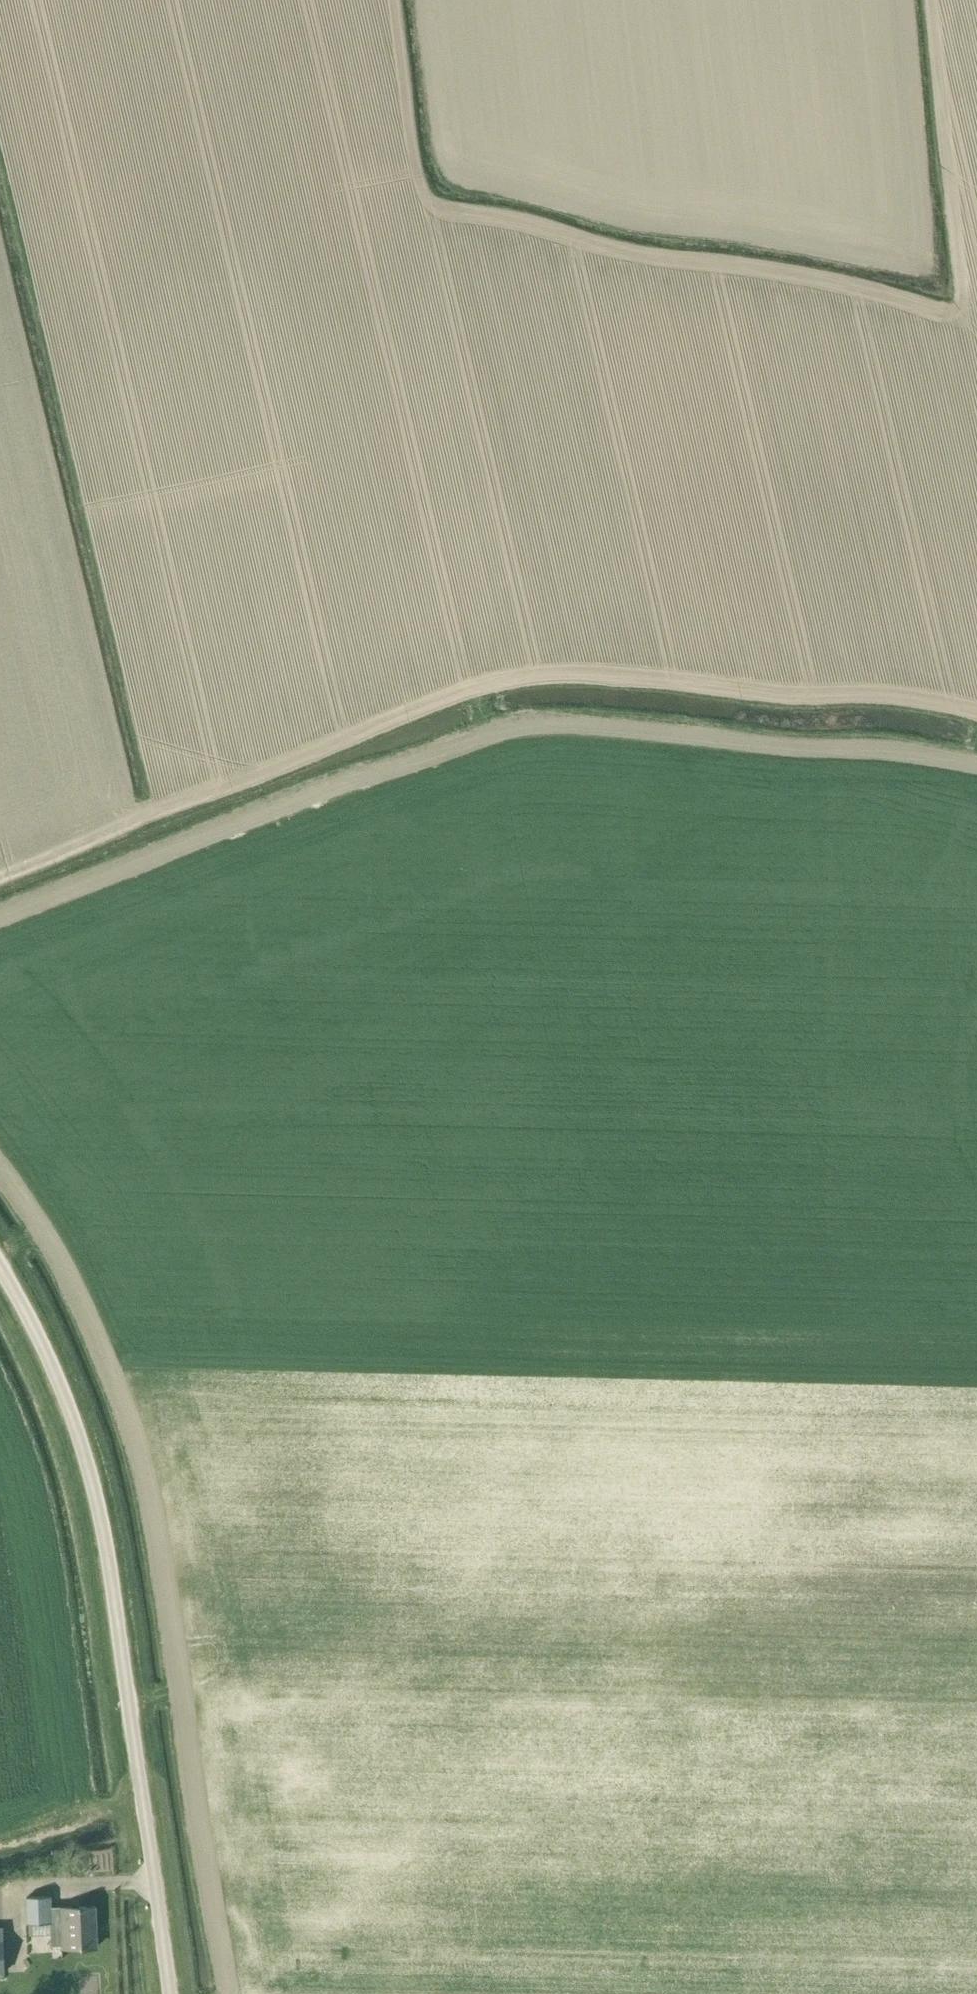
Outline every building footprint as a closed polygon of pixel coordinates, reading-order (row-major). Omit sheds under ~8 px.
[(53,1944),(62,1944),(63,1947),(98,1946),(97,1906),(60,1907),(60,1908),(52,1908),(52,1896),(30,1897),(31,1924),(53,1923),(53,1944)]
